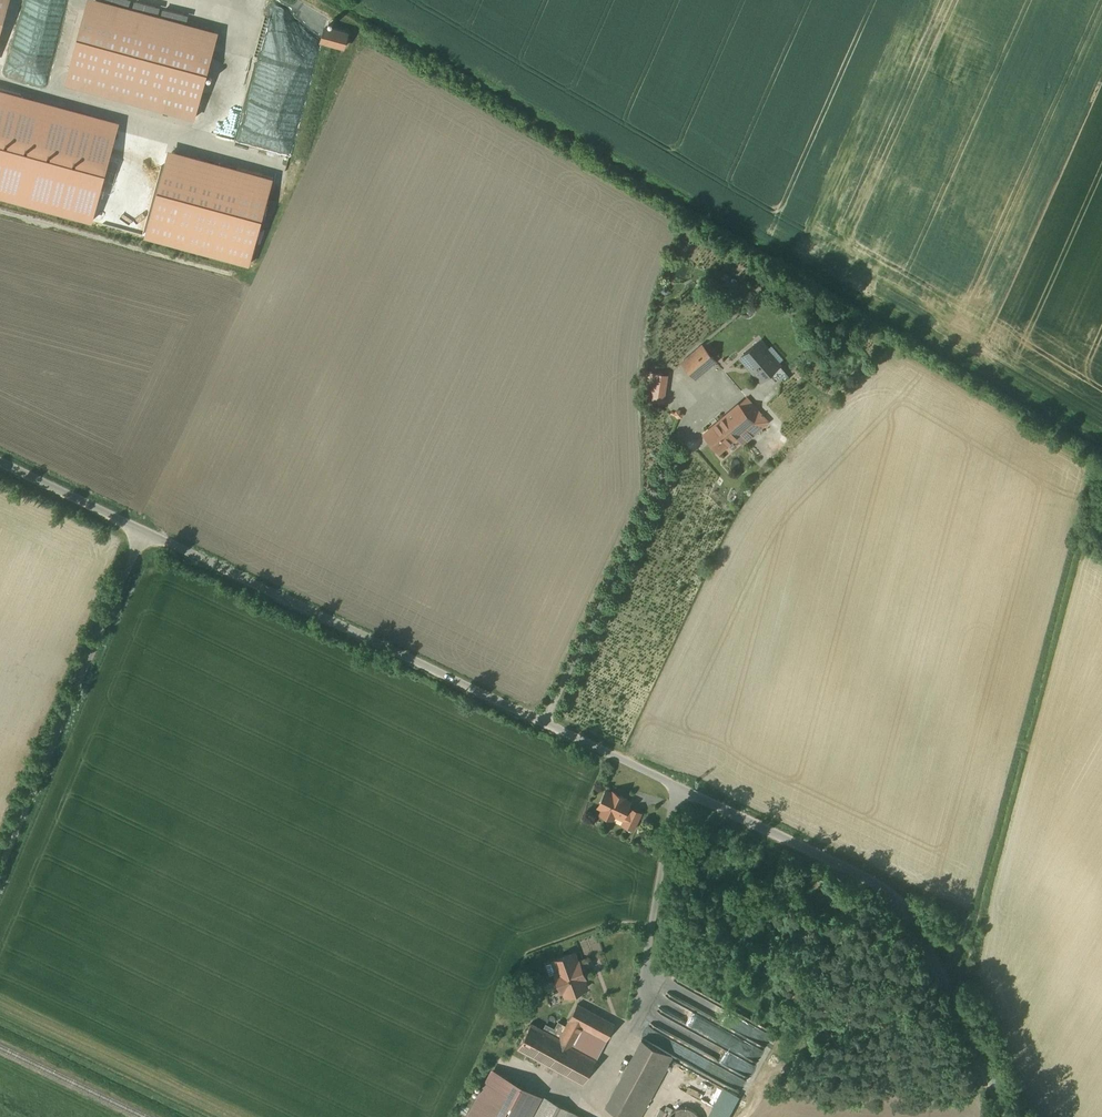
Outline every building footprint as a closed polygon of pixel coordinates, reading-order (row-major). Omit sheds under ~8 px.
[(9,0),(0,0),(0,34),(9,0)] [(101,0),(88,0),(65,82),(194,117),(217,32),(101,0)] [(349,33),(325,27),(321,43),(345,49),(349,33)] [(0,89),(0,197),(93,222),(120,121),(0,89)] [(275,180),(169,151),(145,238),(251,267),(275,180)] [(759,341),(741,357),(759,379),(776,365),(765,352),(767,350),(759,341)] [(703,346),(683,363),(695,378),(715,361),(703,346)] [(663,402),(664,373),(645,372),(644,402),(663,402)] [(748,398),(705,434),(726,458),(760,429),(753,422),(762,415),(748,398)] [(763,411),(776,424),(788,412),(776,399),(763,411)] [(613,794),(607,791),(599,808),(603,810),(601,814),(613,819),(615,815),(622,819),(627,809),(630,802),(624,799),(625,798),(613,793),(613,794)] [(641,814),(631,809),(630,810),(627,809),(622,819),(625,820),(623,824),(633,829),(641,814)] [(578,963),(574,953),(553,961),(554,962),(557,972),(555,973),(562,991),(564,991),(566,995),(587,988),(584,979),(585,978),(579,962),(578,963)] [(554,962),(546,965),(550,975),(555,973),(557,972),(554,962)] [(577,1004),(569,1019),(570,1020),(567,1026),(547,1063),(584,1082),(615,1025),(577,1004)] [(553,1035),(531,1023),(518,1047),(547,1063),(567,1026),(559,1022),(555,1029),(556,1030),(553,1035)] [(606,1107),(625,1116),(639,1116),(673,1056),(642,1040),(606,1107)] [(677,1062),(741,1092),(755,1063),(718,1046),(712,1043),(710,1049),(701,1044),(696,1054),(691,1052),(689,1057),(681,1053),(677,1062)] [(542,1095),(493,1068),(467,1116),(530,1116),(542,1095)] [(734,1093),(717,1086),(704,1116),(724,1116),(734,1093)] [(542,1095),(530,1116),(582,1116),(542,1095)] [(688,1107),(684,1107),(681,1107),(679,1107),(677,1108),(675,1110),(673,1111),(671,1113),(669,1115),(669,1116),(700,1116),(699,1114),(697,1112),(696,1111),(694,1110),(693,1109),(691,1108),(688,1107)]
